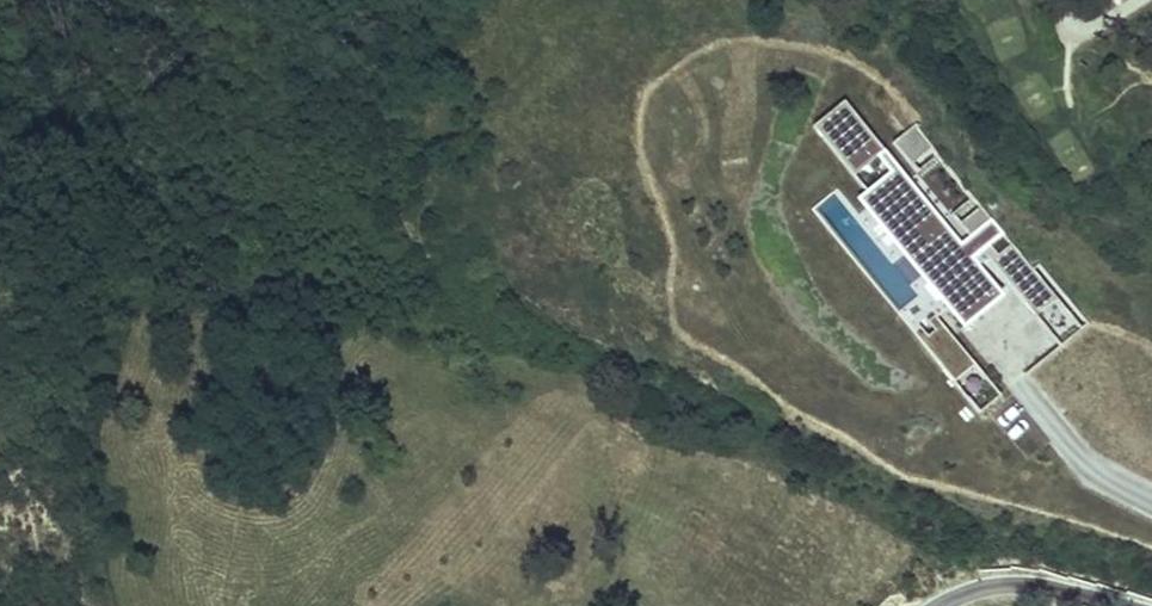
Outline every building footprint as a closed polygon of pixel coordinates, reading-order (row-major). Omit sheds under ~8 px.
[(843,97),(812,122),(851,170),(882,145),(843,97)] [(861,184),(895,166),(887,150),(853,168),(861,184)] [(977,411),(1000,392),(935,313),(912,332),(977,411)]
